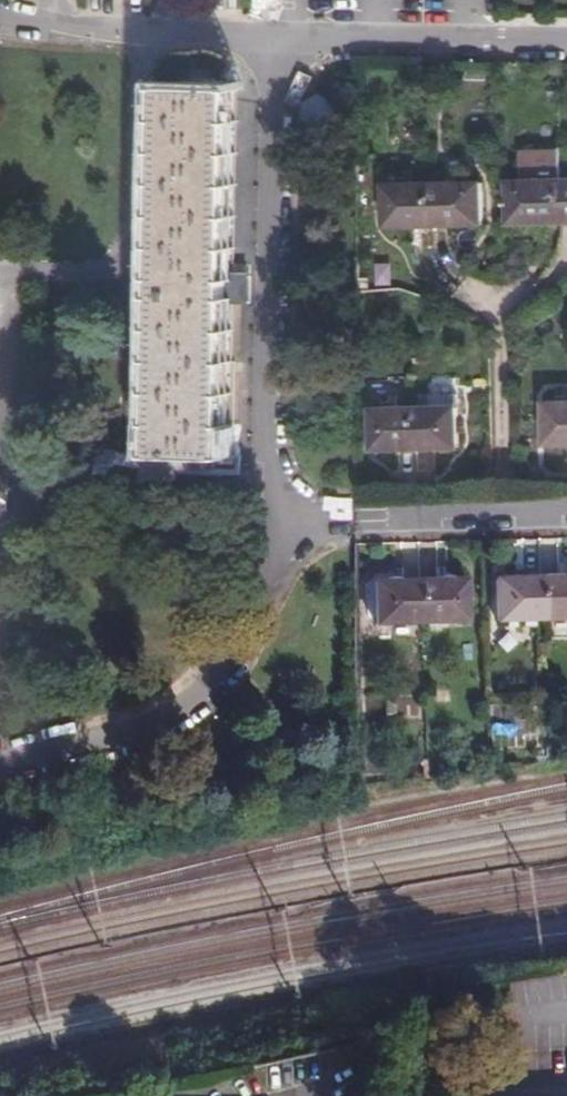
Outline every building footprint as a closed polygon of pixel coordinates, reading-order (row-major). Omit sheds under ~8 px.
[(182,79),(183,88),(162,87),(158,311),(154,454),(227,457),(230,301),(251,302),(251,274),(230,273),(233,90),(216,89),(216,80),(182,79)] [(319,91),(303,101),(304,123),(318,133),(337,121),(336,102),(319,91)] [(561,221),(560,178),(508,180),(509,223),(561,221)] [(481,180),(431,181),(432,206),(433,224),(483,223),(481,180)] [(432,206),(431,181),(386,181),(387,225),(433,224),(432,206)] [(415,408),(416,445),(457,445),(456,393),(431,393),(431,408),(415,408)] [(566,442),(566,402),(545,402),(546,442),(566,442)] [(373,446),(416,445),(415,408),(373,409),(373,446)] [(432,450),(397,451),(398,480),(433,479),(432,450)] [(8,503),(8,485),(0,485),(0,503),(8,503)] [(543,615),(566,614),(566,574),(542,575),(543,615)] [(498,616),(543,615),(542,575),(497,577),(498,616)] [(420,579),(420,618),(467,616),(466,577),(420,579)] [(376,620),(420,618),(420,579),(376,581),(376,620)]
